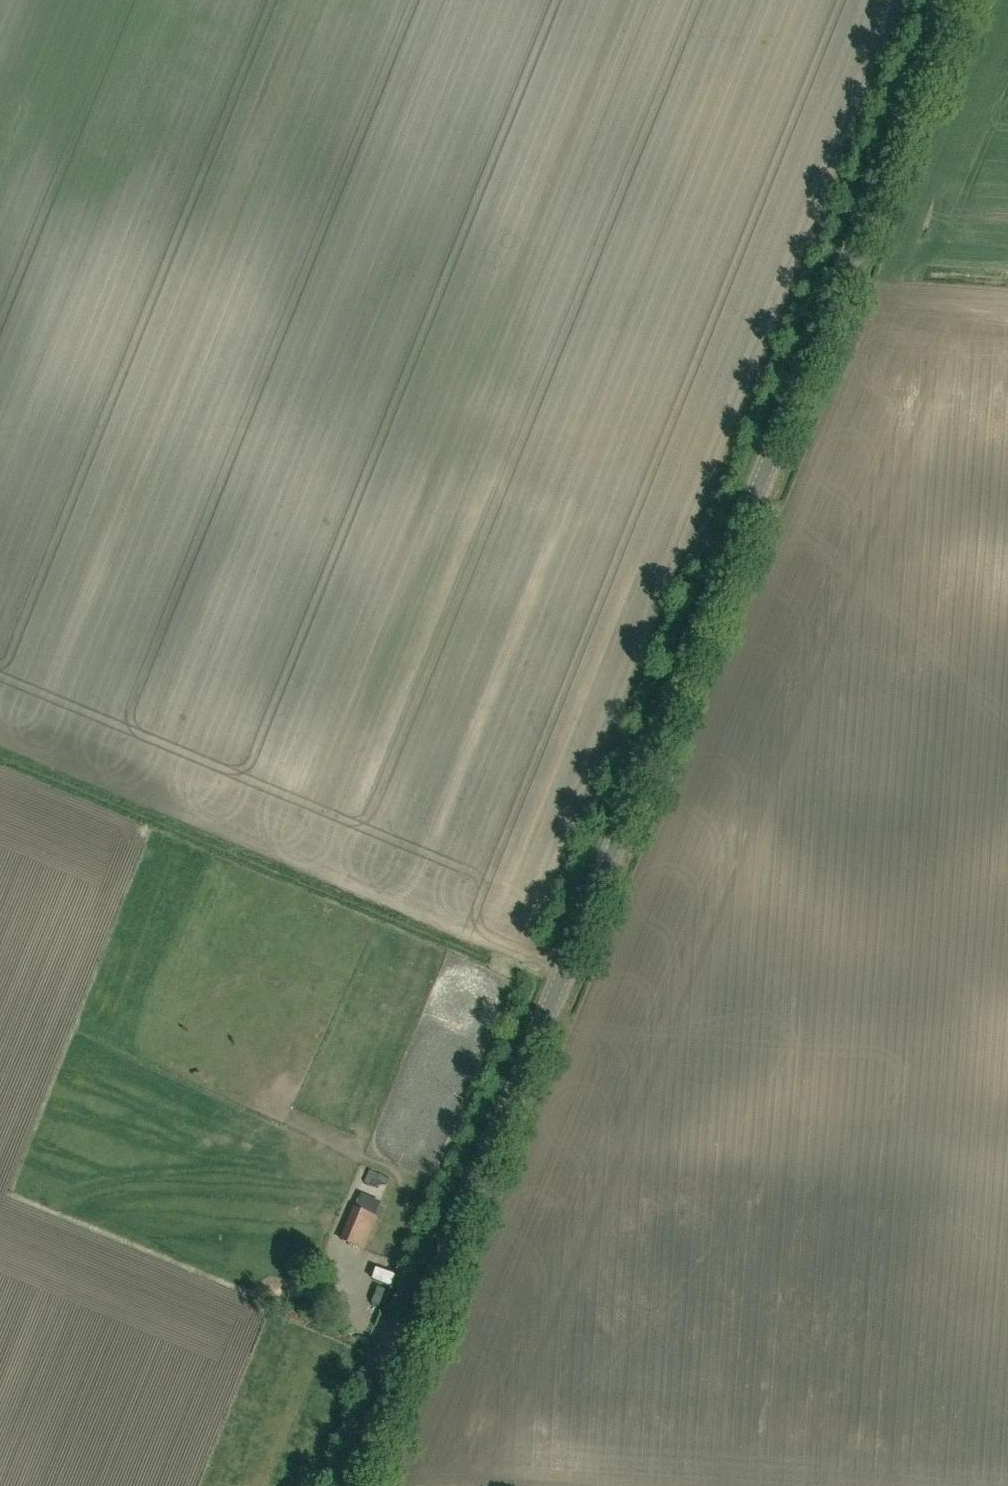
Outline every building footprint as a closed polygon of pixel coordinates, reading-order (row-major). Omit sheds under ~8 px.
[(378,1218),(375,1217),(381,1205),(361,1196),(355,1208),(353,1207),(339,1240),(364,1250),(378,1218)]
